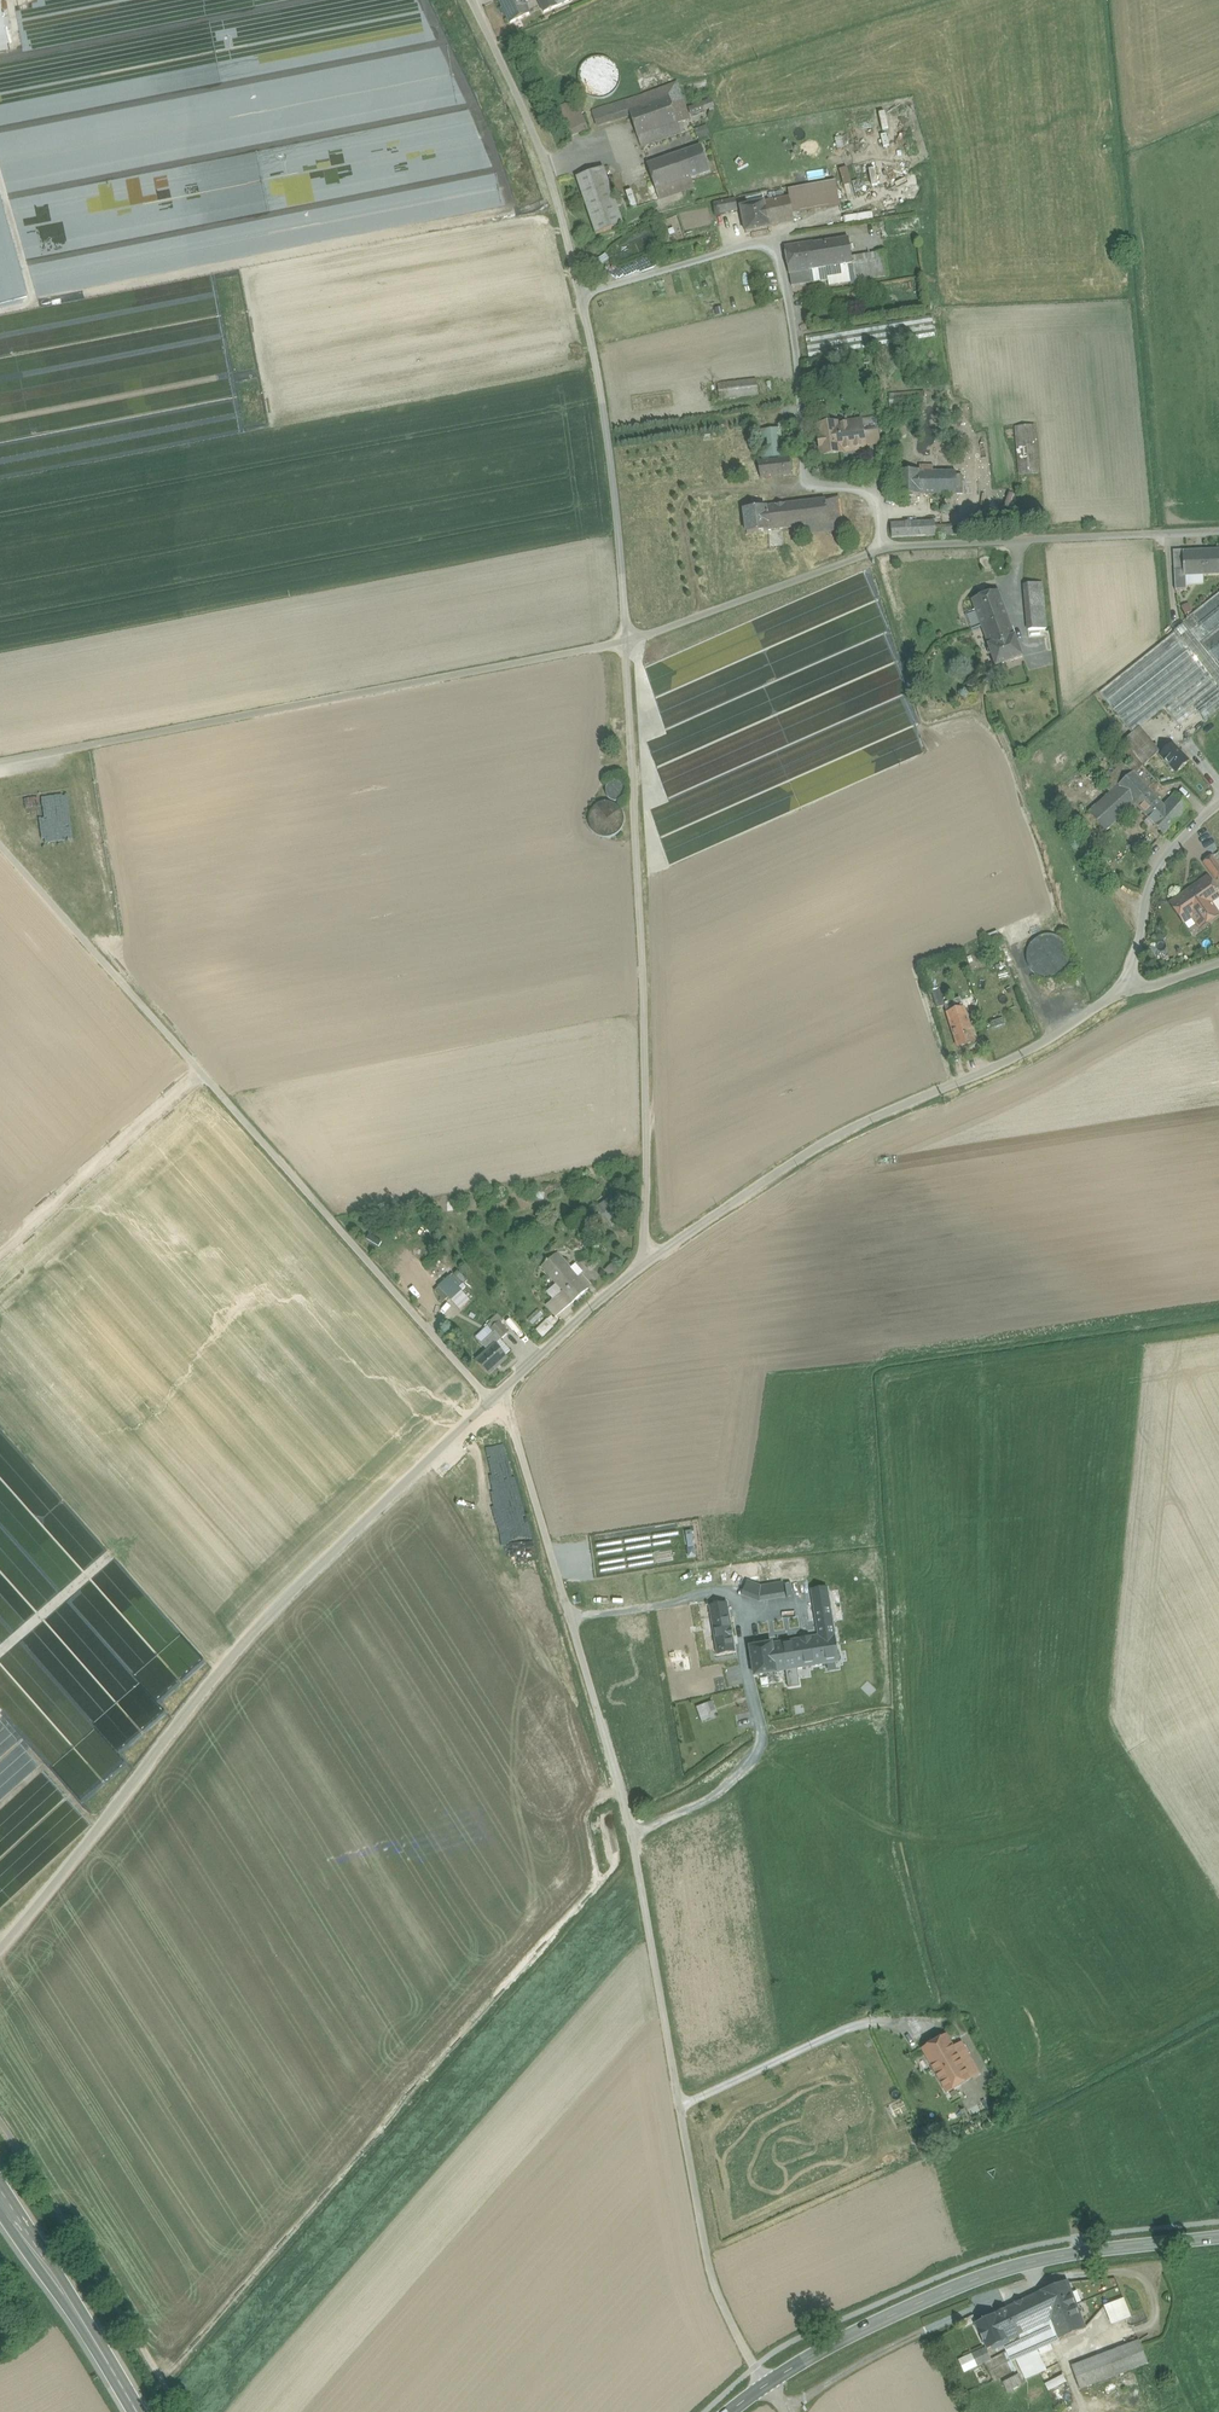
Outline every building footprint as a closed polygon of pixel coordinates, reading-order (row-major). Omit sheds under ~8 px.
[(511,23),(529,14),(523,0),(524,0),(500,0),(511,23)] [(544,12),(570,0),(539,0),(544,12)] [(607,70),(605,68),(602,67),(599,66),(596,66),(594,67),(592,67),(590,68),(587,69),(585,71),(584,73),(583,74),(582,76),(581,78),(581,79),(580,81),(580,83),(580,86),(581,88),(582,90),(583,93),(585,95),(586,97),(588,98),(590,99),(592,100),(595,101),(598,101),(602,100),(605,99),(608,97),(609,96),(611,94),(612,92),(613,91),(614,88),(614,86),(614,84),(614,81),(614,79),(613,77),(612,74),(610,72),(607,70)] [(689,119),(677,82),(666,86),(669,97),(678,123),(689,119)] [(666,86),(592,111),(597,125),(630,114),(629,110),(669,97),(666,86)] [(669,97),(629,110),(630,114),(641,146),(681,132),(678,123),(669,97)] [(589,129),(577,101),(560,107),(572,135),(589,129)] [(876,121),(882,121),(881,102),(874,102),(876,121)] [(698,138),(708,134),(705,124),(695,127),(698,138)] [(875,145),(874,139),(878,138),(875,124),(861,127),(865,147),(875,145)] [(701,145),(681,152),(690,178),(691,178),(710,172),(701,145)] [(681,152),(647,163),(659,199),(694,187),(691,178),(690,178),(681,152)] [(623,224),(604,167),(576,176),(596,234),(623,224)] [(847,175),(839,178),(845,195),(853,192),(847,175)] [(834,180),(827,182),(830,196),(837,195),(834,180)] [(827,182),(805,186),(809,202),(830,196),(827,182)] [(798,195),(789,197),(795,221),(804,219),(798,195)] [(789,197),(764,202),(770,227),(795,221),(789,197)] [(736,198),(714,202),(716,214),(738,210),(736,198)] [(764,202),(741,207),(746,232),(770,227),(764,202)] [(841,216),(842,221),(869,217),(868,212),(841,216)] [(849,238),(814,243),(818,269),(853,263),(852,257),(849,238)] [(814,243),(786,247),(792,286),(812,283),(810,270),(818,269),(814,243)] [(818,269),(810,270),(812,283),(828,280),(829,286),(889,276),(885,252),(852,257),(853,263),(818,269)] [(605,253),(595,261),(598,266),(609,259),(605,253)] [(932,315),(805,336),(809,357),(936,337),(932,315)] [(757,379),(718,384),(720,399),(758,394),(757,379)] [(925,392),(889,397),(891,410),(927,406),(925,392)] [(861,421),(817,427),(821,455),(838,452),(865,449),(865,447),(863,433),(861,421)] [(1037,423),(1016,424),(1019,473),(1041,472),(1037,423)] [(761,453),(778,452),(777,427),(760,428),(761,453)] [(877,430),(863,433),(865,447),(879,445),(877,430)] [(790,457),(758,461),(761,478),(792,475),(790,457)] [(920,471),(899,471),(899,495),(920,495),(920,471)] [(934,471),(920,471),(920,495),(941,495),(957,495),(956,472),(934,471)] [(957,495),(941,495),(941,512),(957,512),(957,495)] [(839,497),(826,499),(830,531),(843,530),(839,497)] [(826,499),(766,506),(769,530),(805,526),(806,534),(830,531),(826,499)] [(766,506),(744,509),(747,533),(769,530),(766,506)] [(926,522),(892,524),(892,537),(927,536),(926,522)] [(1184,550),(1173,550),(1175,571),(1185,571),(1184,552),(1184,550)] [(1184,552),(1185,571),(1185,575),(1186,575),(1218,573),(1218,550),(1184,552)] [(1185,571),(1175,571),(1176,590),(1187,589),(1186,575),(1185,575),(1185,571)] [(1042,583),(1024,585),(1029,630),(1047,628),(1042,583)] [(999,591),(972,601),(982,627),(1008,617),(999,591)] [(1182,621),(1184,624),(1218,668),(1218,592),(1182,621)] [(1008,617),(982,627),(989,645),(1015,636),(1008,617)] [(1184,624),(1175,632),(1207,673),(1218,688),(1218,668),(1184,624)] [(1175,632),(1099,692),(1132,733),(1165,707),(1207,673),(1175,632)] [(1015,636),(989,645),(996,666),(1022,657),(1015,636)] [(1165,707),(1179,725),(1197,711),(1218,694),(1218,688),(1207,673),(1165,707)] [(1197,711),(1205,722),(1218,711),(1218,694),(1197,711)] [(1160,752),(1144,732),(1129,745),(1145,764),(1160,752)] [(1189,761),(1173,743),(1159,756),(1176,774),(1189,761)] [(1100,780),(1111,792),(1141,765),(1135,759),(1128,766),(1123,760),(1100,780)] [(1164,806),(1131,775),(1117,789),(1135,806),(1149,821),(1164,806)] [(1135,806),(1117,789),(1091,813),(1108,831),(1135,806)] [(1190,807),(1176,793),(1164,806),(1149,821),(1163,834),(1190,807)] [(42,826),(55,824),(54,816),(48,817),(48,813),(52,812),(51,803),(53,803),(52,795),(41,797),(44,818),(41,818),(42,826)] [(600,836),(622,820),(607,797),(584,813),(600,836)] [(1212,857),(1204,863),(1216,879),(1218,877),(1218,866),(1212,857)] [(1185,894),(1184,893),(1170,903),(1184,923),(1192,917),(1197,924),(1205,919),(1208,923),(1218,915),(1218,914),(1211,903),(1218,898),(1218,894),(1208,878),(1185,894)] [(933,974),(927,976),(932,992),(938,990),(933,974)] [(932,992),(937,1008),(945,1006),(944,1003),(940,989),(938,990),(932,992)] [(960,998),(944,1003),(945,1006),(947,1013),(963,1008),(960,998)] [(963,1008),(947,1013),(950,1021),(958,1047),(975,1042),(967,1016),(964,1008),(963,1008)] [(625,1217),(613,1199),(600,1208),(612,1225),(625,1217)] [(570,1268),(557,1253),(541,1267),(544,1269),(543,1271),(546,1274),(548,1274),(562,1291),(563,1291),(572,1302),(588,1288),(578,1276),(581,1273),(581,1270),(577,1265),(574,1265),(570,1268)] [(617,1270),(612,1265),(607,1270),(612,1275),(617,1270)] [(462,1291),(451,1300),(460,1310),(470,1300),(462,1291)] [(562,1291),(554,1298),(564,1310),(572,1302),(563,1291),(562,1291)] [(564,1310),(554,1298),(546,1305),(556,1316),(564,1310)] [(542,1336),(559,1320),(553,1313),(542,1323),(541,1322),(534,1328),(542,1336)] [(509,1333),(499,1322),(491,1329),(495,1333),(501,1340),(509,1333)] [(501,1340),(495,1333),(483,1344),(489,1351),(477,1361),(489,1375),(507,1358),(505,1356),(510,1351),(501,1340)] [(487,1449),(499,1480),(512,1476),(500,1444),(487,1449)] [(828,1566),(762,1576),(744,1579),(747,1600),(778,1596),(812,1591),(827,1589),(831,1589),(828,1566)] [(827,1589),(812,1591),(813,1600),(828,1598),(827,1589)] [(778,1596),(747,1600),(747,1604),(753,1610),(779,1606),(778,1596)] [(828,1598),(813,1600),(815,1609),(829,1606),(828,1598)] [(734,1602),(727,1603),(729,1619),(737,1618),(734,1602)] [(727,1603),(710,1606),(718,1654),(735,1651),(729,1619),(727,1603)] [(829,1606),(815,1609),(819,1636),(791,1641),(793,1651),(784,1653),(787,1670),(797,1668),(838,1662),(829,1606)] [(703,1615),(678,1619),(680,1633),(705,1630),(703,1615)] [(791,1641),(771,1644),(751,1647),(755,1675),(776,1672),(786,1670),(787,1670),(784,1653),(793,1651),(791,1641)] [(840,1673),(838,1662),(797,1668),(800,1685),(810,1684),(809,1678),(840,1673)] [(788,1687),(800,1685),(797,1668),(787,1670),(786,1670),(788,1687)] [(946,2034),(921,2048),(927,2059),(944,2049),(946,2051),(954,2046),(946,2034)] [(981,2073),(962,2041),(954,2046),(972,2078),(981,2073)] [(954,2046),(946,2051),(944,2049),(927,2059),(948,2093),(959,2085),(972,2078),(954,2046)] [(972,2078),(959,2085),(965,2094),(986,2082),(981,2073),(972,2078)] [(959,2085),(948,2093),(953,2101),(965,2094),(959,2085)] [(1062,2284),(1041,2291),(1041,2292),(1053,2325),(1058,2338),(1084,2328),(1066,2282),(1062,2284)] [(1006,2336),(1007,2339),(1007,2340),(1010,2346),(1013,2353),(1027,2346),(1024,2339),(1044,2330),(1053,2325),(1041,2292),(1006,2309),(1016,2331),(1006,2336)] [(1123,2299),(1105,2306),(1112,2324),(1130,2317),(1123,2299)] [(979,2322),(975,2324),(987,2349),(1007,2340),(1007,2339),(1006,2336),(1016,2331),(1006,2309),(979,2322)] [(968,2327),(975,2324),(979,2322),(975,2315),(965,2320),(968,2327)] [(1044,2330),(1049,2341),(1058,2338),(1053,2325),(1044,2330)] [(1005,2349),(1006,2352),(1012,2363),(1050,2345),(1049,2341),(1044,2330),(1024,2339),(1027,2346),(1013,2353),(1010,2346),(1005,2349)] [(1139,2341),(1071,2367),(1080,2389),(1148,2363),(1139,2341)] [(979,2367),(985,2364),(992,2360),(985,2348),(972,2355),(979,2367)] [(992,2360),(985,2364),(994,2381),(1015,2369),(1012,2363),(1006,2352),(992,2360)] [(969,2373),(979,2367),(972,2355),(962,2361),(969,2373)] [(1043,2373),(1047,2382),(1064,2375),(1060,2366),(1043,2373)] [(1019,2373),(1003,2382),(1008,2391),(1024,2383),(1019,2373)]
